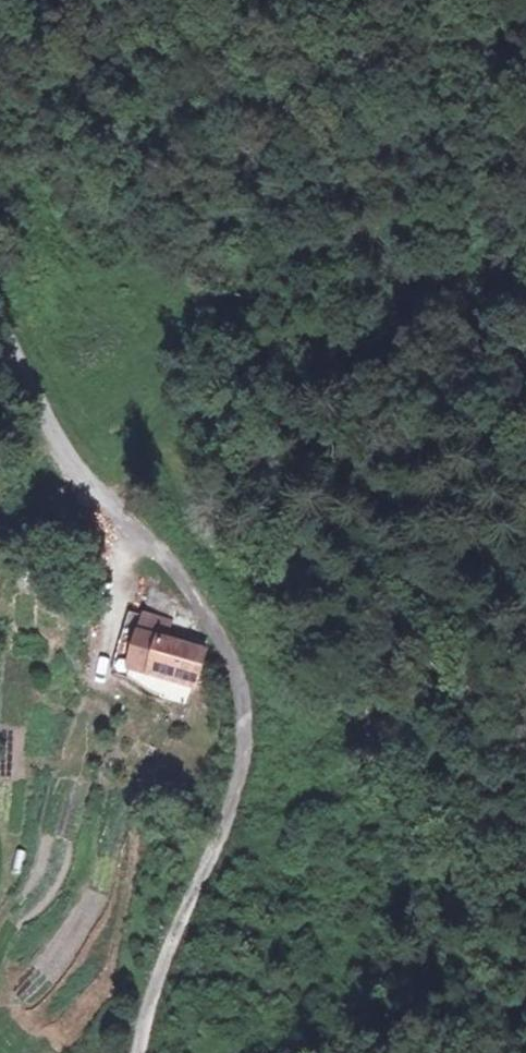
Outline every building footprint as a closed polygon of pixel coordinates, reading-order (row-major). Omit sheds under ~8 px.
[(191,679),(200,639),(168,630),(170,616),(143,607),(131,659),(191,679)]
